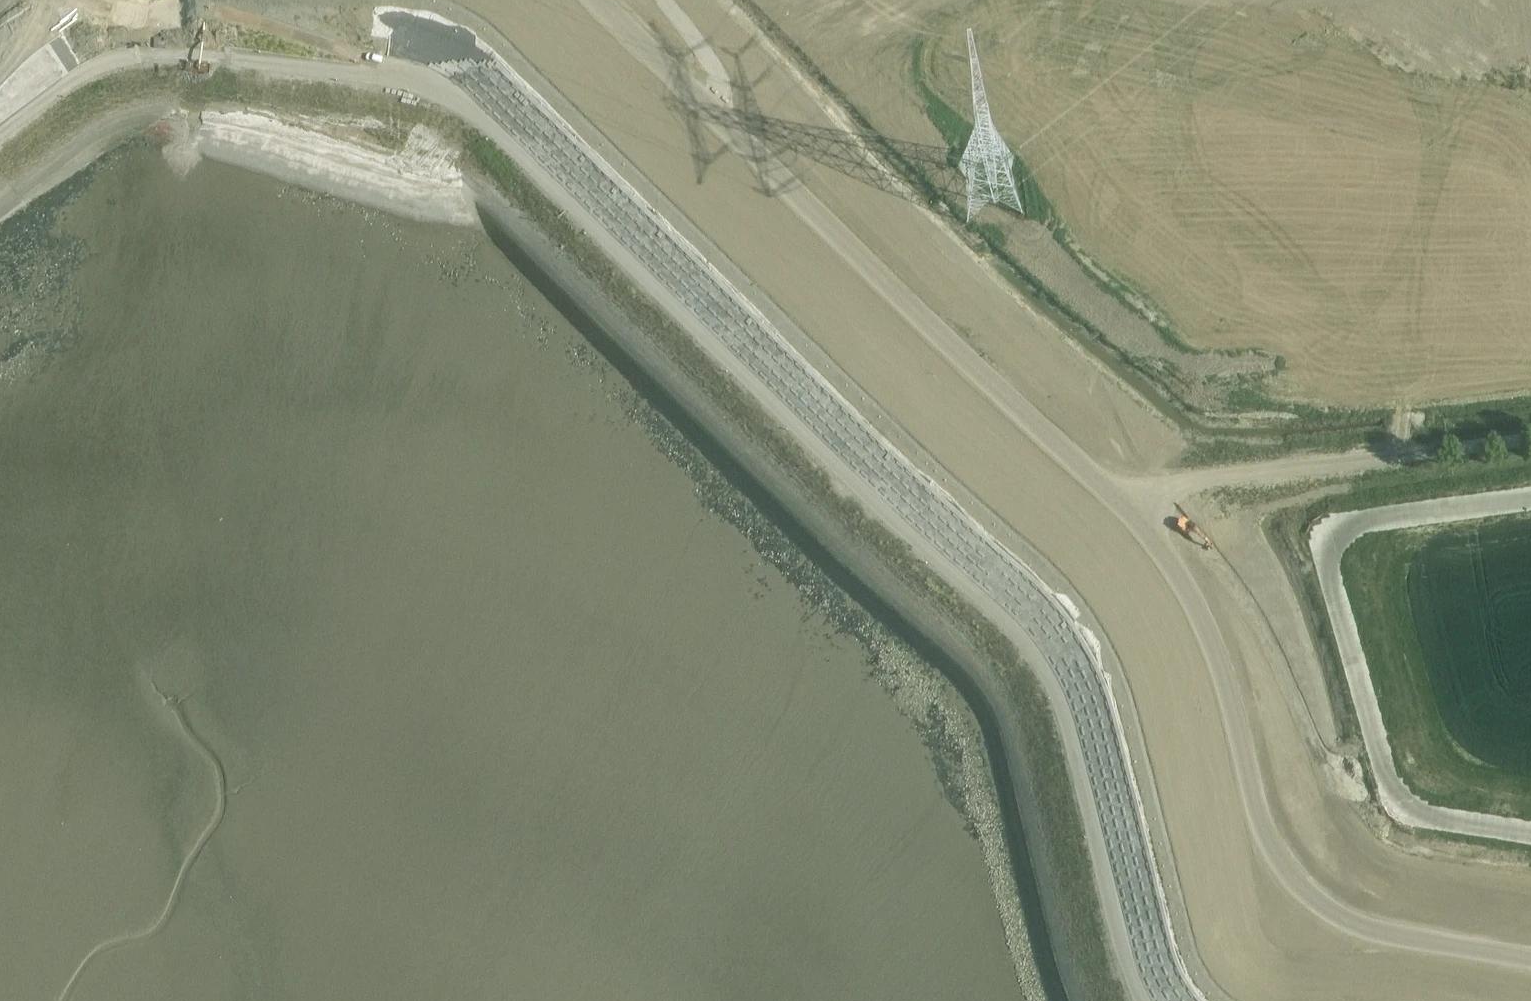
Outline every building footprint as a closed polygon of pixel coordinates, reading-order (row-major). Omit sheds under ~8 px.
[(89,27),(68,38),(75,50),(96,39),(89,27)]
